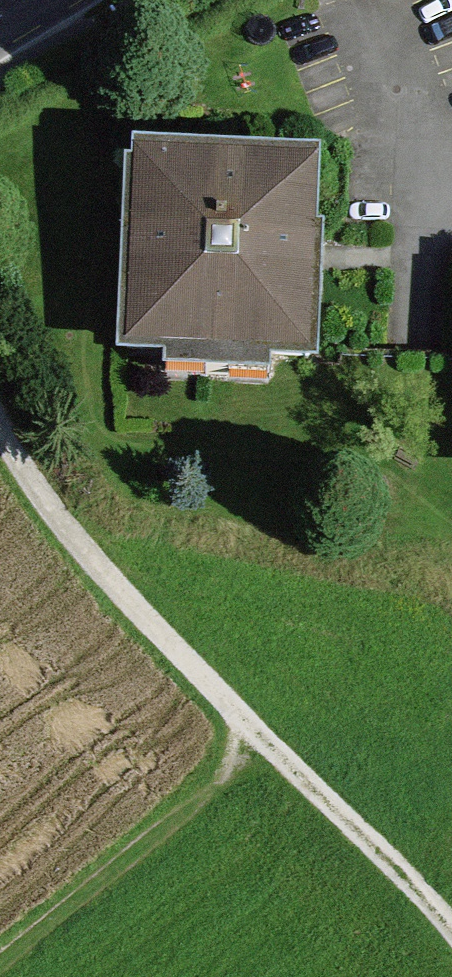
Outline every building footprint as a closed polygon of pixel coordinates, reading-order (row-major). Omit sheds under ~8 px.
[(299,181),(101,179),(99,382),(297,383),(299,181)]
